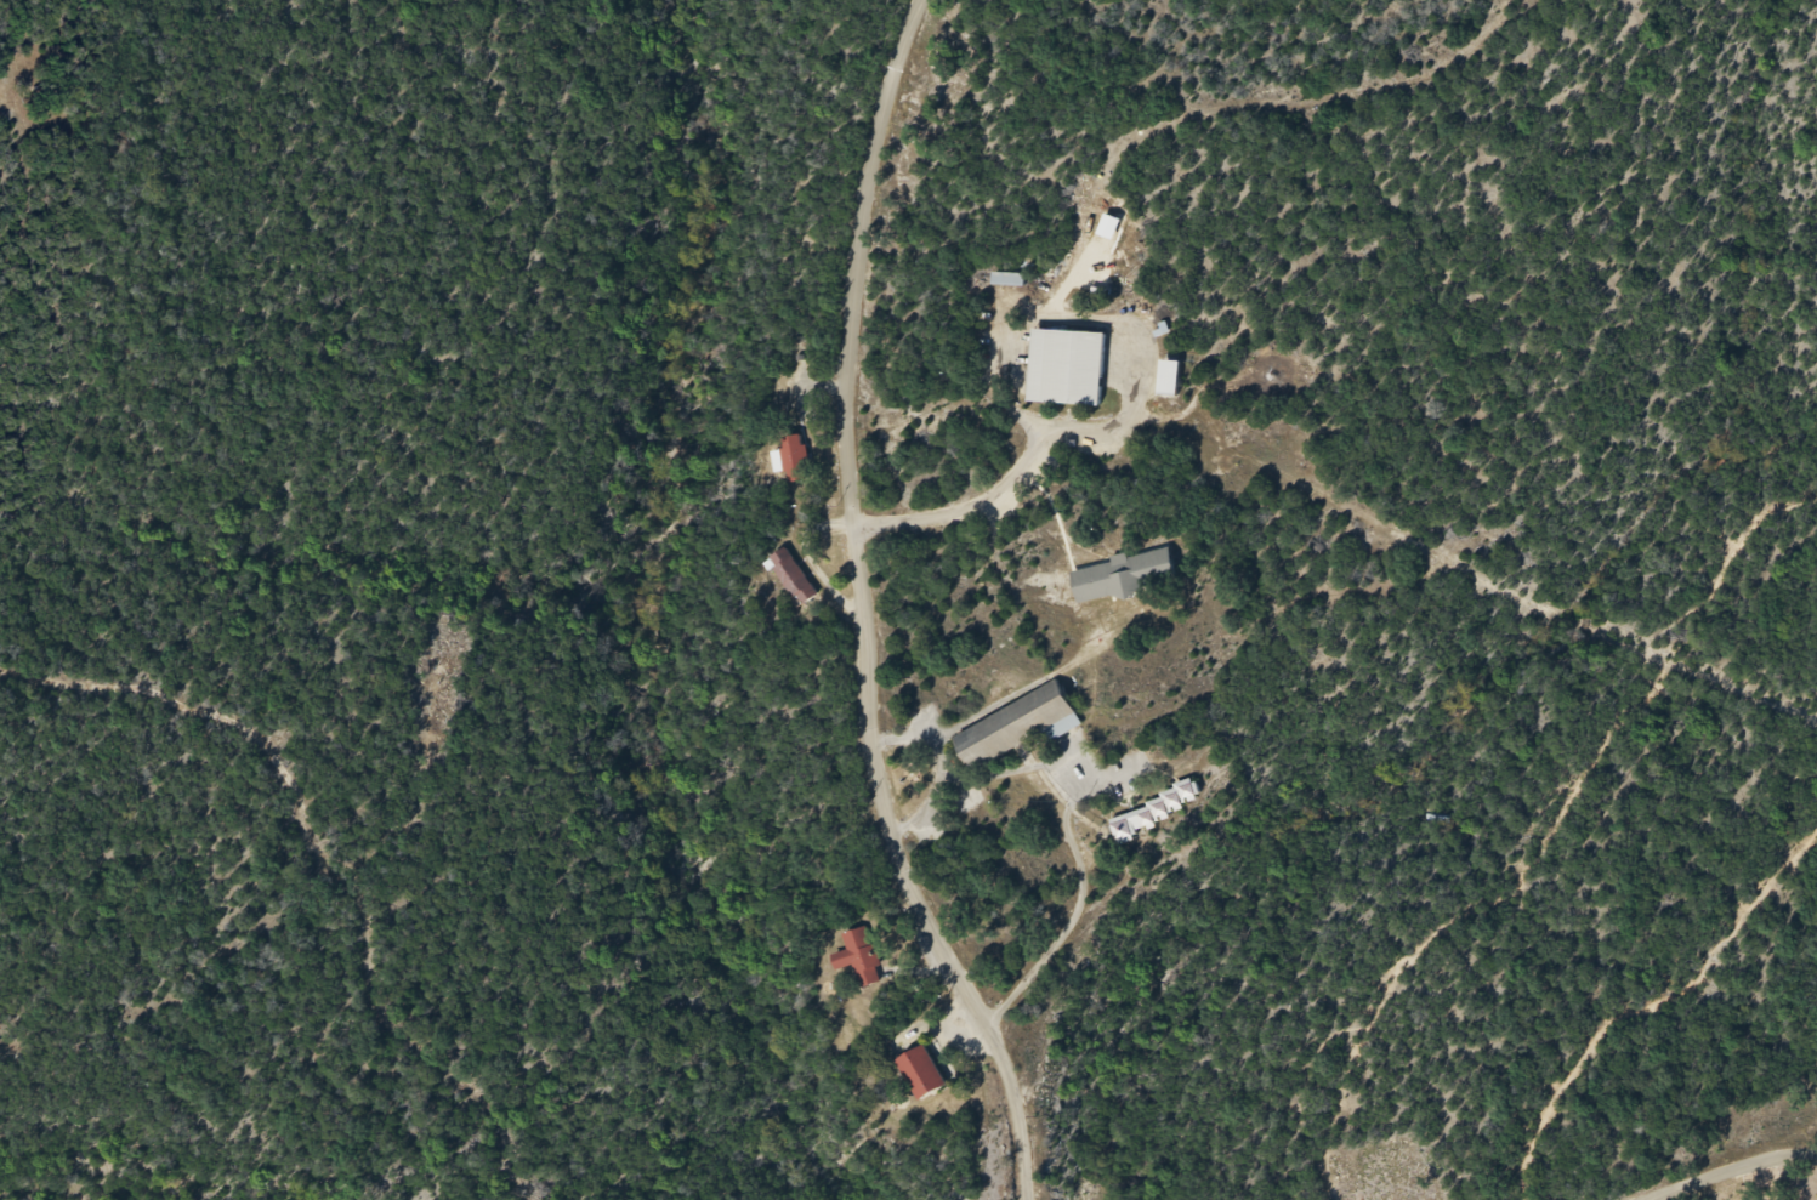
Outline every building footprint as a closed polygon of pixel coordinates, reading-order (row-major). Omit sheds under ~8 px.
[(1030,404),(1101,407),(1104,334),(1033,332),(1030,404)] [(1178,397),(1178,363),(1160,363),(1160,397),(1178,397)] [(785,483),(807,483),(807,437),(785,437),(785,483)] [(820,595),(784,550),(768,563),(804,608),(820,595)] [(1071,571),(1078,606),(1177,585),(1169,551),(1071,571)] [(1081,729),(1059,684),(953,735),(971,772),(1044,737),(1048,745),(1081,729)] [(863,990),(885,983),(866,928),(843,936),(849,952),(832,958),(837,973),(854,967),(863,990)] [(897,1062),(920,1103),(947,1087),(924,1046),(897,1062)]
